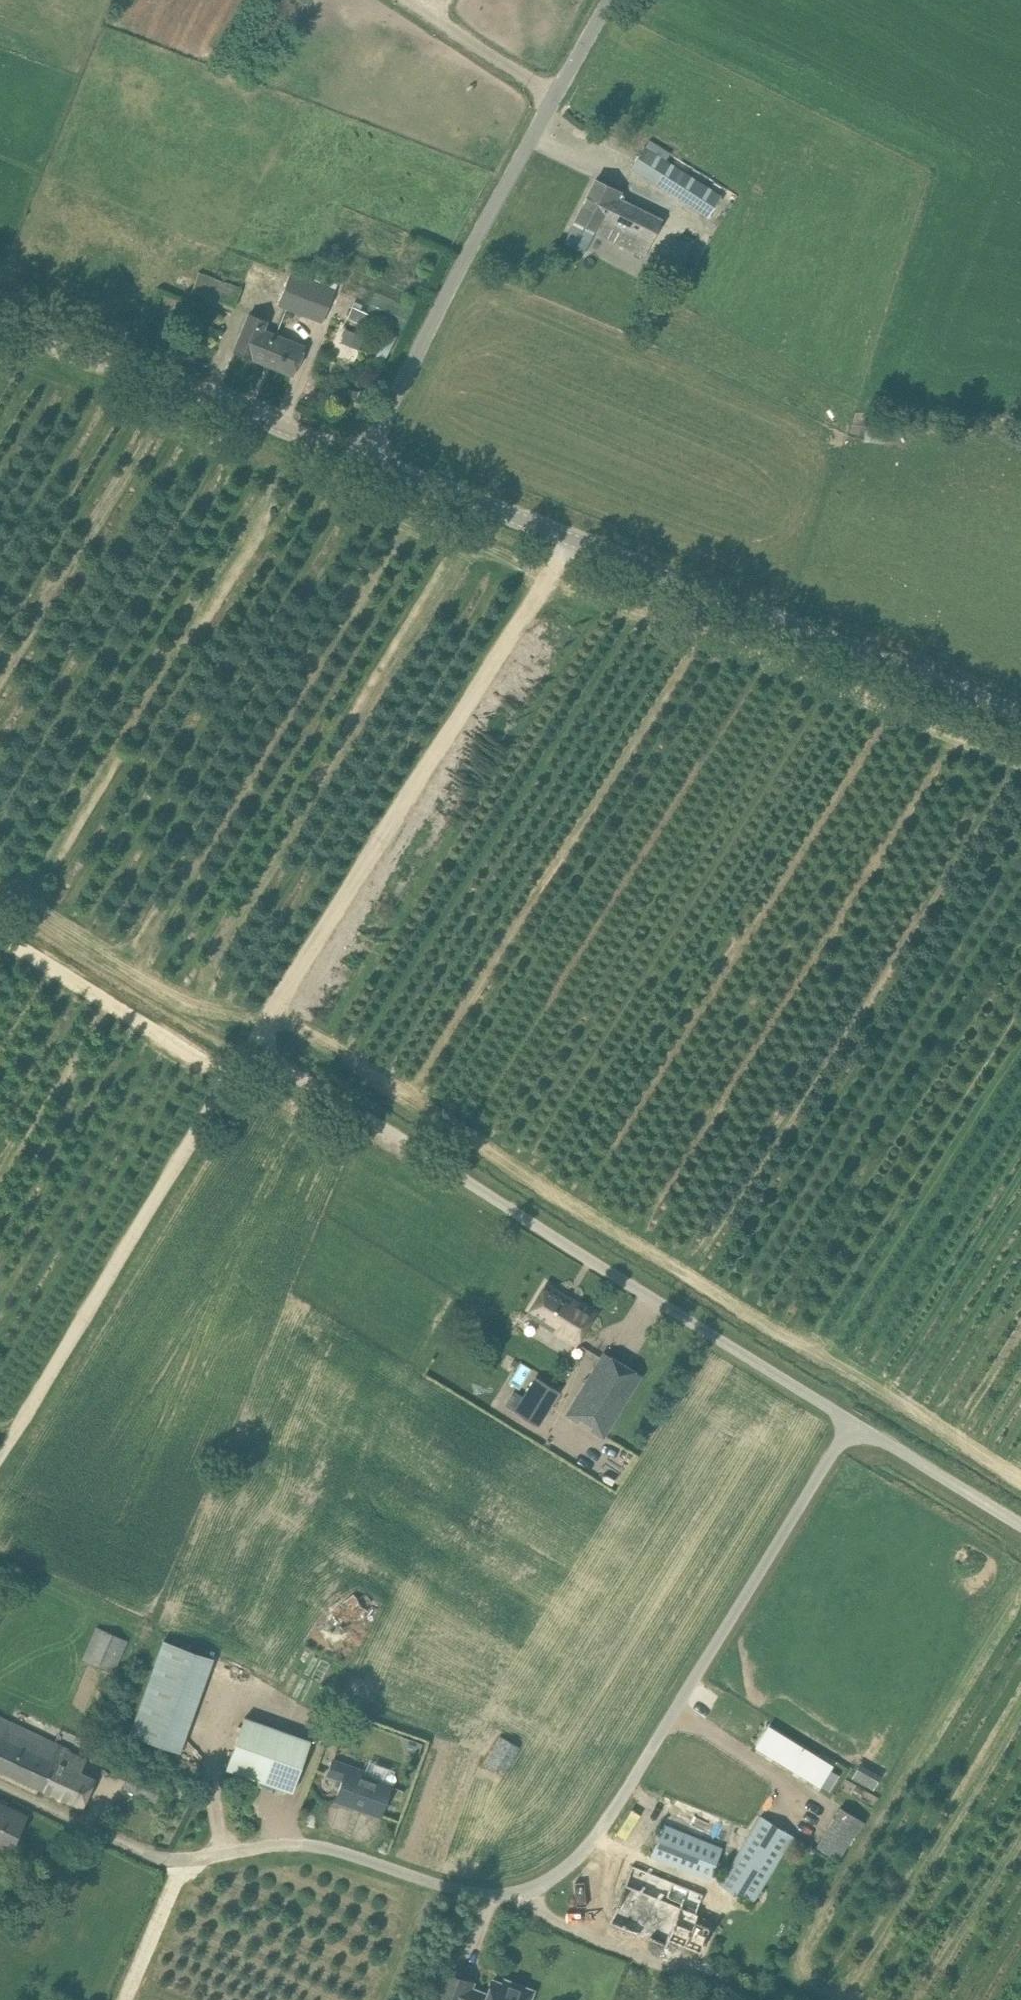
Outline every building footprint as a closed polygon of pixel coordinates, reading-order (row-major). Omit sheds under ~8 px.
[(708,216),(720,196),(646,148),(633,167),(708,216)] [(621,192),(614,188),(596,179),(575,220),(645,256),(663,221),(619,198),(621,192)] [(192,289),(235,305),(242,287),(199,271),(192,289)] [(300,314),(313,280),(291,271),(278,305),(300,314)] [(313,280),(300,314),(322,322),(335,289),(313,280)] [(370,312),(353,306),(349,316),(366,323),(370,312)] [(268,340),(271,332),(264,329),(267,320),(249,313),(234,351),(263,363),(271,341),(268,340)] [(365,337),(347,330),(342,343),(360,350),(365,337)] [(387,335),(381,332),(370,354),(385,361),(398,334),(390,330),(387,335)] [(294,375),(301,357),(305,346),(271,332),(268,340),(271,341),(263,363),(294,375)] [(595,1313),(547,1283),(527,1314),(576,1344),(595,1313)] [(604,1352),(566,1414),(578,1421),(581,1417),(595,1425),(592,1429),(604,1437),(642,1375),(604,1352)] [(558,1389),(537,1377),(516,1411),(537,1424),(558,1389)] [(365,1607),(372,1601),(366,1593),(359,1599),(355,1594),(330,1613),(342,1629),(367,1609),(365,1607)] [(83,1660),(113,1673),(128,1640),(97,1627),(83,1660)] [(180,1750),(213,1656),(164,1639),(131,1732),(180,1750)] [(291,1791),(299,1773),(311,1742),(249,1714),(226,1765),(291,1791)] [(70,1752),(71,1749),(0,1715),(0,1769),(83,1808),(96,1779),(81,1771),(86,1759),(70,1752)] [(771,1727),(758,1748),(820,1786),(833,1765),(771,1727)] [(502,1774),(519,1746),(501,1736),(484,1763),(502,1774)] [(167,1778),(134,1764),(120,1758),(112,1775),(127,1781),(125,1786),(158,1800),(167,1778)] [(381,1814),(388,1796),(392,1785),(362,1775),(364,1771),(333,1760),(328,1773),(343,1778),(336,1798),(381,1814)] [(718,1785),(690,1767),(664,1809),(692,1827),(702,1810),(716,1819),(730,1797),(716,1788),(718,1785)] [(19,1833),(27,1815),(0,1802),(0,1862),(5,1864),(19,1833)] [(838,1863),(863,1821),(841,1807),(816,1850),(838,1863)] [(752,1903),(794,1836),(761,1816),(720,1883),(752,1903)] [(710,1879),(722,1847),(665,1823),(652,1856),(710,1879)] [(669,1938),(700,1951),(710,1926),(696,1920),(698,1913),(696,1912),(703,1894),(632,1865),(609,1922),(666,1944),(669,1938)] [(444,1972),(433,1999),(529,1999),(532,1994),(529,1989),(517,1984),(512,1986),(493,1979),(487,1994),(470,1988),(472,1982),(444,1972)]
